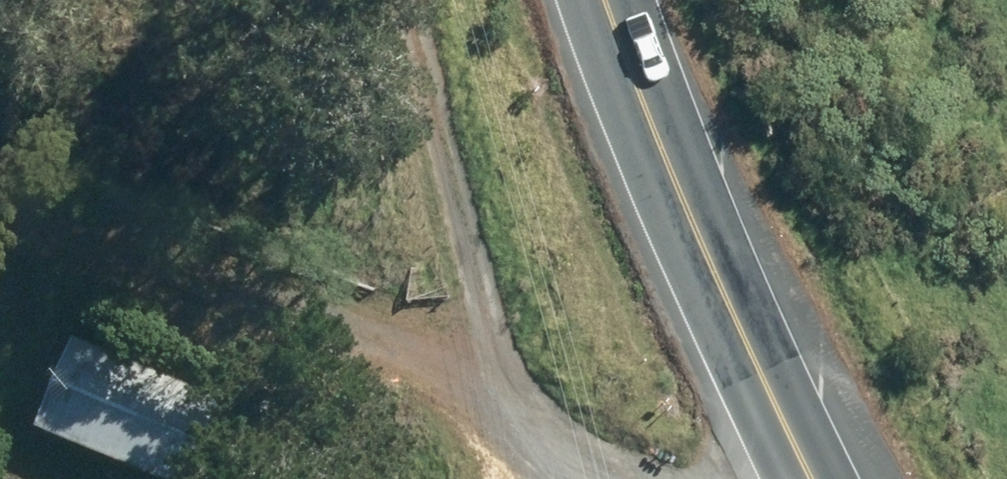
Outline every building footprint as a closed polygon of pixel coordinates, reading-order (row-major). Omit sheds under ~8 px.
[(90,328),(52,423),(179,478),(216,478),(252,401),(90,328)]
